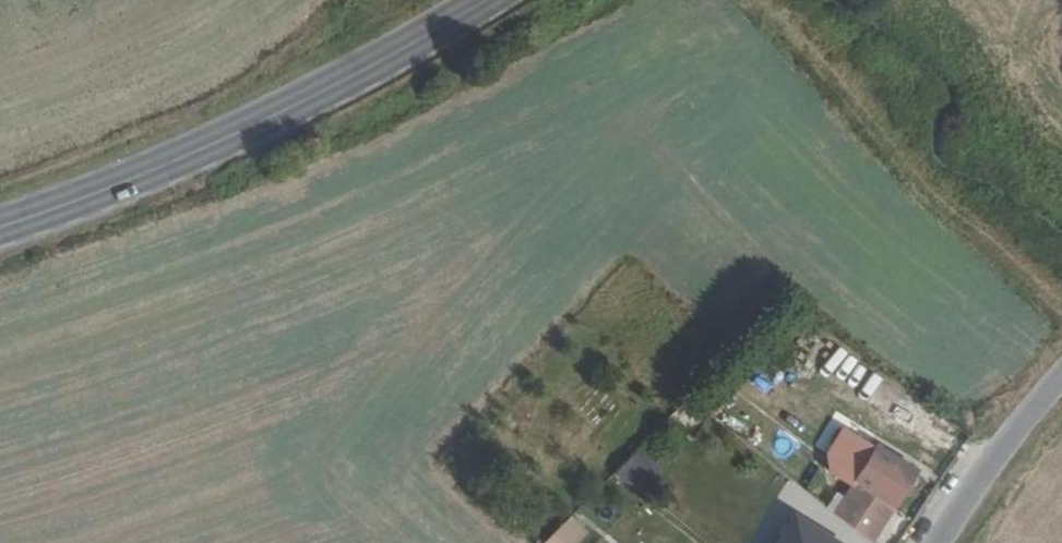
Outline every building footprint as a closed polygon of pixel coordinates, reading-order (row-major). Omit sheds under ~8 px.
[(617,478),(650,497),(669,464),(636,445),(617,478)] [(846,495),(887,520),(918,470),(878,445),(846,495)] [(588,533),(572,516),(544,542),(577,542),(588,533)] [(791,542),(812,542),(814,538),(799,529),(791,542)]
